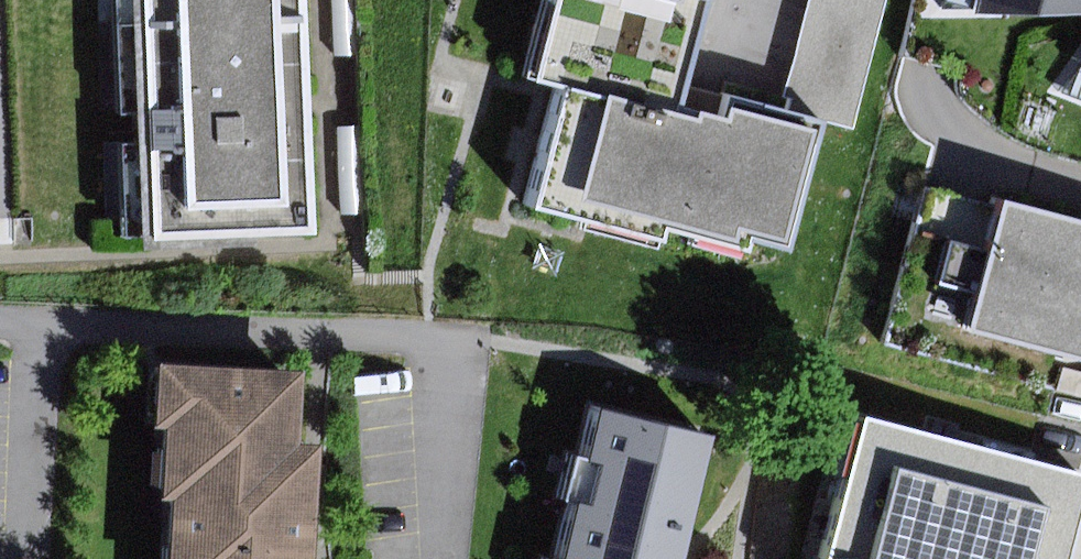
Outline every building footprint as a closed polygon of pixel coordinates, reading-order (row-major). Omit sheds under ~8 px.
[(151,30),(309,21),(308,0),(149,0),(151,30)] [(335,57),(358,56),(355,0),(332,0),(335,57)] [(666,0),(565,0),(544,81),(576,89),(683,117),(710,11),(691,6),(666,0)] [(782,110),(830,122),(855,129),(889,0),(810,0),(782,110)] [(978,13),(1080,14),(1080,0),(981,0),(978,13)] [(309,21),(151,30),(153,76),(163,235),(321,227),(309,21)] [(683,117),(576,89),(543,211),(669,244),(672,230),(752,251),(756,236),(796,247),(830,122),(782,110),(733,98),(728,117),(707,112),(705,121),(683,117)] [(358,126),(339,127),(345,212),(364,210),(358,126)] [(885,345),(1055,392),(1062,367),(1066,351),(978,327),(1010,211),(928,188),(885,345)] [(1011,203),(1010,211),(978,327),(1066,351),(1080,354),(1080,222),(1011,203)] [(307,554),(311,446),(288,445),(291,372),(146,366),(143,434),(155,434),(152,504),(165,504),(162,558),(306,558),(307,554)] [(1055,392),(1080,399),(1080,372),(1062,367),(1055,392)] [(703,438),(585,408),(572,457),(559,454),(550,492),(561,495),(545,558),(672,558),(703,438)] [(1080,557),(1080,481),(874,423),(835,558),(1080,558),(1080,557)]
